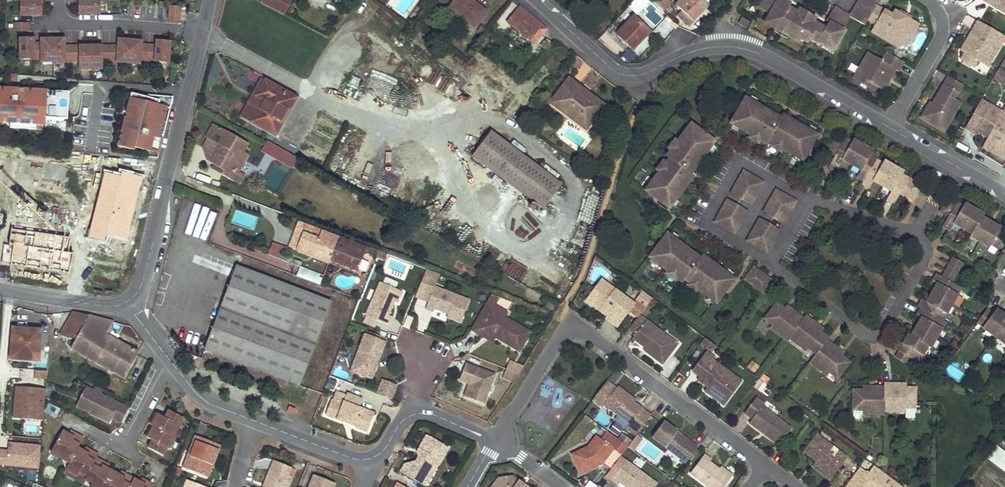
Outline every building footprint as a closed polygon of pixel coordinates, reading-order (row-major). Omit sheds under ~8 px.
[(79,14),(99,14),(99,0),(97,0),(81,0),(79,0),(79,14)] [(261,1),(282,13),(289,0),(261,0),(261,1)] [(471,0),(454,0),(447,9),(475,29),(487,12),(471,0)] [(639,0),(636,0),(634,1),(642,8),(645,6),(639,0)] [(671,3),(668,0),(656,0),(653,3),(664,12),(671,3)] [(703,0),(682,0),(676,5),(683,11),(678,16),(689,26),(709,5),(703,0)] [(759,6),(771,13),(774,7),(763,0),(762,0),(759,6)] [(849,18),(833,9),(827,21),(830,23),(826,29),(814,22),(809,19),(807,22),(787,11),(789,8),(790,5),(787,3),(788,0),(763,0),(774,7),(771,13),(768,18),(778,24),(776,27),(799,41),(802,36),(809,40),(821,47),(824,42),(835,48),(844,32),(842,31),(849,18)] [(875,7),(879,0),(859,0),(849,18),(864,26),(867,21),(875,7)] [(1004,15),(1004,0),(979,0),(1004,15)] [(21,1),(21,15),(41,15),(41,1),(25,1),(21,1)] [(179,16),(180,7),(170,6),(169,15),(179,16)] [(547,29),(520,7),(508,22),(534,44),(547,29)] [(873,29),(896,42),(906,39),(910,32),(915,30),(918,26),(908,20),(898,14),(894,12),(892,14),(891,16),(883,12),(875,7),(867,21),(875,26),(873,29)] [(809,19),(814,22),(816,18),(800,9),(798,13),(789,8),(787,11),(807,22),(809,19)] [(898,14),(908,20),(910,18),(900,12),(898,14)] [(650,32),(634,17),(617,34),(633,49),(650,32)] [(750,22),(743,18),(739,23),(747,28),(750,22)] [(768,18),(765,23),(775,29),(776,27),(778,24),(768,18)] [(1004,38),(976,22),(971,32),(972,33),(966,44),(965,43),(959,52),(963,55),(976,62),(980,64),(984,58),(990,61),(1004,38)] [(488,32),(482,27),(478,33),(484,38),(488,32)] [(797,44),(799,41),(776,27),(775,29),(774,31),(797,44)] [(906,39),(896,42),(873,29),(871,33),(896,48),(911,44),(916,34),(915,30),(910,32),(906,39)] [(802,36),(799,41),(806,44),(809,40),(802,36)] [(34,43),(34,38),(20,38),(20,59),(34,58),(34,43)] [(64,46),(64,38),(41,39),(41,43),(41,58),(41,62),(64,61),(64,46)] [(141,45),(142,41),(118,39),(118,46),(116,61),(116,62),(140,64),(140,60),(141,45)] [(552,44),(548,40),(542,46),(547,49),(552,44)] [(154,61),(168,63),(170,42),(156,41),(156,46),(154,61)] [(824,42),(821,47),(832,53),(835,48),(824,42)] [(140,60),(154,61),(156,46),(141,45),(140,60)] [(79,46),(64,46),(64,61),(79,61),(79,46)] [(102,46),(79,46),(79,61),(79,69),(102,69),(102,61),(102,46)] [(116,61),(118,46),(102,46),(102,61),(116,61)] [(628,50),(622,57),(628,63),(634,56),(628,50)] [(876,88),(883,92),(888,83),(885,81),(888,77),(890,79),(895,71),(898,73),(903,64),(887,54),(882,63),(868,55),(859,69),(866,73),(862,80),(876,88)] [(973,69),(976,62),(963,55),(960,61),(973,69)] [(984,58),(980,64),(987,68),(990,61),(984,58)] [(391,92),(397,77),(373,67),(367,83),(391,92)] [(993,78),(1004,84),(1004,72),(999,68),(993,78)] [(876,88),(862,80),(866,73),(859,69),(853,80),(873,92),(876,88)] [(362,76),(344,75),(343,90),(361,91),(362,76)] [(584,90),(569,78),(551,102),(566,113),(571,107),(591,122),(604,104),(588,93),(586,96),(582,93),(584,90)] [(948,78),(932,106),(929,111),(926,110),(921,119),(944,132),(953,116),(947,112),(954,101),(962,86),(948,78)] [(267,82),(262,79),(240,117),(251,123),(264,99),(259,95),(267,82)] [(274,136),(297,98),(267,82),(259,95),(264,99),(251,123),(274,136)] [(69,93),(20,90),(20,94),(10,93),(10,89),(0,88),(0,123),(10,123),(23,124),(31,125),(36,125),(45,126),(45,119),(68,120),(69,93)] [(160,140),(171,98),(149,96),(149,99),(133,95),(126,123),(127,124),(126,131),(124,130),(120,147),(136,151),(136,149),(151,153),(155,139),(160,140)] [(174,99),(171,98),(160,140),(164,141),(174,99)] [(982,98),(966,127),(973,131),(976,126),(991,134),(988,139),(982,149),(1004,162),(1004,123),(1002,128),(996,125),(1003,114),(1002,113),(1004,110),(982,98)] [(743,103),(741,101),(732,117),(735,118),(743,103)] [(947,112),(953,116),(960,105),(954,101),(947,112)] [(805,153),(803,152),(811,136),(810,135),(804,132),(781,119),(779,122),(774,132),(771,131),(769,134),(767,132),(774,120),(751,107),(745,103),(743,103),(735,118),(732,117),(727,126),(729,127),(736,131),(735,133),(747,139),(748,137),(757,142),(756,144),(762,148),(764,145),(770,148),(771,146),(780,151),(779,153),(791,159),(792,157),(798,161),(805,153)] [(571,107),(566,113),(586,128),(591,122),(571,107)] [(1003,114),(996,125),(1002,128),(1004,123),(1004,115),(1003,114)] [(774,120),(767,132),(769,134),(771,131),(774,132),(779,122),(774,120)] [(213,124),(206,137),(207,138),(220,145),(211,162),(214,164),(225,170),(222,174),(230,179),(234,170),(238,172),(248,154),(244,152),(248,144),(213,124)] [(973,131),(966,127),(965,129),(977,136),(979,134),(988,139),(991,134),(976,126),(973,131)] [(681,136),(682,137),(687,131),(683,128),(678,134),(681,136)] [(645,195),(643,197),(652,203),(653,200),(668,211),(669,210),(673,204),(688,183),(685,181),(676,174),(678,172),(675,169),(677,167),(689,176),(704,154),(709,149),(709,148),(695,137),(697,135),(688,129),(687,131),(682,137),(681,136),(673,147),(674,148),(668,156),(667,155),(662,161),(665,163),(662,168),(663,169),(657,178),(655,176),(647,187),(649,189),(645,195)] [(473,156),(543,209),(561,185),(491,132),(473,156)] [(697,135),(695,137),(709,148),(711,145),(697,135)] [(803,152),(805,153),(814,138),(811,136),(803,152)] [(747,139),(745,142),(754,147),(756,144),(757,142),(748,137),(747,139)] [(220,145),(207,138),(203,146),(208,160),(211,162),(220,145)] [(151,153),(160,155),(164,141),(160,140),(155,139),(151,153)] [(859,146),(850,141),(848,144),(842,140),(839,144),(833,141),(825,154),(833,158),(834,155),(840,158),(839,162),(848,167),(858,172),(860,169),(867,172),(865,175),(872,179),(870,182),(880,187),(890,193),(891,190),(898,193),(898,192),(911,199),(918,186),(906,179),(899,175),(901,173),(891,167),(881,162),(879,165),(873,161),(874,158),(868,155),(869,152),(859,146)] [(266,141),(261,152),(293,166),(298,155),(266,141)] [(673,147),(670,145),(664,153),(667,155),(668,156),(674,148),(673,147)] [(771,146),(770,148),(768,151),(777,155),(779,153),(780,151),(771,146)] [(709,149),(704,154),(709,157),(713,152),(709,149)] [(828,165),(835,169),(839,162),(840,158),(834,155),(833,158),(828,165)] [(225,170),(214,164),(212,169),(222,174),(225,170)] [(78,167),(70,166),(68,182),(77,184),(78,167)] [(659,166),(653,174),(655,176),(657,178),(663,169),(662,168),(659,166)] [(678,172),(676,174),(685,181),(689,176),(677,167),(675,169),(678,172)] [(858,172),(854,179),(861,183),(865,175),(867,172),(860,169),(858,172)] [(238,172),(234,170),(230,179),(233,181),(238,172)] [(861,183),(860,186),(866,189),(870,182),(872,179),(865,175),(861,183)] [(743,177),(730,198),(748,210),(762,188),(743,177)] [(0,178),(0,201),(43,207),(46,184),(0,178)] [(641,192),(645,195),(649,189),(647,187),(645,186),(641,192)] [(890,193),(886,200),(892,203),(898,193),(891,190),(890,193)] [(593,224),(601,195),(587,192),(579,220),(593,224)] [(775,197),(762,218),(780,229),(793,208),(775,197)] [(653,200),(652,203),(666,213),(668,211),(653,200)] [(945,200),(938,212),(946,216),(953,220),(951,223),(961,228),(970,233),(968,236),(979,242),(988,247),(990,244),(996,248),(1004,233),(998,230),(999,227),(990,222),(981,217),(982,214),(972,209),(963,203),(961,206),(954,202),(953,205),(945,200)] [(673,204),(669,210),(673,213),(677,207),(673,204)] [(726,204),(713,225),(731,237),(744,216),(726,204)] [(953,220),(946,216),(941,226),(948,230),(951,223),(953,220)] [(776,236),(758,224),(744,245),(763,257),(776,236)] [(323,232),(310,226),(308,232),(321,237),(323,232)] [(329,246),(333,248),(338,237),(323,232),(321,237),(320,239),(330,243),(329,246)] [(367,248),(338,237),(333,248),(328,260),(330,261),(357,271),(365,252),(377,256),(379,251),(367,246),(367,248)] [(671,237),(668,241),(673,245),(676,241),(671,237)] [(664,238),(653,252),(656,254),(667,240),(664,238)] [(330,243),(320,239),(314,255),(328,260),(333,248),(329,246),(330,243)] [(712,306),(714,307),(721,299),(718,297),(729,283),(728,282),(722,278),(701,262),(699,265),(692,273),(690,272),(688,274),(685,273),(694,261),(673,245),(668,241),(667,240),(656,254),(653,252),(647,261),(649,262),(655,267),(654,268),(665,277),(666,275),(674,281),(673,283),(679,287),(681,284),(686,288),(687,287),(695,293),(694,294),(705,303),(706,301),(712,306)] [(266,253),(279,258),(283,245),(270,241),(266,253)] [(379,251),(377,256),(385,260),(387,254),(379,251)] [(945,279),(950,282),(961,262),(952,257),(941,277),(935,274),(932,280),(936,283),(942,286),(945,279)] [(302,263),(290,258),(285,270),(298,275),(302,263)] [(694,261),(685,273),(688,274),(690,272),(692,273),(699,265),(694,261)] [(646,266),(652,270),(654,268),(655,267),(649,262),(646,266)] [(331,302),(236,266),(205,350),(300,385),(331,302)] [(769,285),(750,272),(741,284),(760,297),(769,285)] [(725,274),(722,278),(728,282),(731,278),(725,274)] [(665,277),(663,279),(671,285),(673,283),(674,281),(666,275),(665,277)] [(603,279),(586,300),(607,316),(606,318),(618,328),(636,304),(616,289),(603,279)] [(945,279),(942,286),(936,283),(931,293),(926,302),(925,302),(931,305),(927,312),(930,313),(926,320),(921,317),(916,326),(911,336),(908,334),(902,344),(908,347),(904,354),(909,357),(918,362),(927,346),(930,348),(931,347),(936,337),(945,322),(942,320),(951,304),(960,287),(950,282),(945,279)] [(380,282),(365,315),(387,325),(391,316),(388,315),(393,302),(398,290),(380,282)] [(729,283),(718,297),(721,299),(731,285),(729,283)] [(434,286),(425,308),(433,311),(434,308),(444,312),(445,310),(448,311),(448,313),(446,316),(460,322),(469,300),(434,286)] [(684,291),(692,297),(694,294),(695,293),(687,287),(686,288),(684,291)] [(644,292),(637,302),(645,309),(651,301),(653,299),(644,292)] [(507,313),(495,306),(500,297),(492,294),(485,306),(505,317),(507,313)] [(920,308),(917,315),(921,317),(926,320),(930,313),(927,312),(931,305),(925,302),(926,302),(921,299),(917,306),(920,308)] [(558,305),(550,301),(543,311),(552,316),(558,305)] [(705,303),(703,305),(709,309),(712,306),(706,301),(705,303)] [(829,374),(837,379),(849,363),(841,358),(836,354),(839,351),(826,341),(828,339),(820,333),(815,330),(817,327),(804,317),(803,320),(790,311),(788,314),(783,310),(775,305),(764,321),(771,326),(769,330),(787,343),(789,340),(806,352),(808,349),(816,355),(809,364),(827,377),(829,374)] [(505,317),(485,306),(471,329),(484,337),(487,332),(496,338),(519,351),(530,332),(505,317)] [(995,309),(992,314),(986,309),(976,322),(982,327),(981,328),(993,336),(1004,345),(1004,344),(1004,316),(995,309)] [(113,323),(73,312),(61,335),(76,339),(71,349),(125,378),(139,353),(107,335),(113,323)] [(670,339),(640,316),(629,329),(636,334),(632,339),(645,349),(646,349),(648,346),(652,349),(648,355),(662,365),(670,355),(666,352),(665,345),(670,339)] [(963,319),(959,328),(968,331),(972,322),(963,319)] [(41,331),(14,329),(11,356),(29,358),(29,361),(38,362),(41,331)] [(386,338),(366,331),(364,334),(385,341),(386,338)] [(496,338),(487,332),(484,337),(493,342),(496,338)] [(385,341),(364,334),(353,363),(358,374),(363,376),(374,371),(376,365),(374,360),(376,356),(379,357),(385,341)] [(678,345),(670,339),(665,345),(666,352),(670,355),(678,345)] [(714,346),(706,339),(701,345),(709,351),(710,352),(714,346)] [(900,352),(896,358),(905,363),(909,357),(904,354),(908,347),(902,344),(898,341),(894,348),(900,352)] [(645,349),(644,351),(648,355),(652,349),(648,346),(646,349),(645,349)] [(721,404),(724,406),(742,382),(713,361),(715,359),(707,353),(693,372),(701,378),(702,376),(711,384),(708,388),(705,392),(708,394),(721,404)] [(503,379),(516,382),(521,363),(507,360),(503,379)] [(751,360),(746,367),(754,373),(759,365),(751,360)] [(494,374),(465,363),(459,379),(468,383),(474,385),(472,388),(471,387),(467,397),(483,403),(494,374)] [(950,363),(946,370),(960,380),(965,372),(950,363)] [(609,379),(615,383),(621,374),(616,370),(609,379)] [(37,377),(25,375),(24,385),(37,387),(37,377)] [(701,378),(698,381),(708,388),(711,384),(702,376),(701,378)] [(326,387),(334,389),(336,380),(328,378),(326,387)] [(399,386),(385,380),(380,395),(391,399),(399,386)] [(761,391),(765,384),(758,380),(754,386),(761,391)] [(606,382),(604,381),(591,399),(593,400),(606,382)] [(634,434),(649,415),(633,402),(628,399),(630,396),(616,386),(614,388),(606,382),(593,400),(601,406),(602,404),(610,411),(623,420),(627,423),(624,427),(634,434)] [(474,385),(468,383),(463,396),(467,397),(471,387),(472,388),(474,385)] [(863,411),(863,415),(885,415),(885,411),(906,411),(906,408),(915,408),(915,405),(915,388),(906,388),(899,388),(899,384),(884,384),(884,387),(869,387),(869,391),(863,391),(853,391),(853,411),(863,411)] [(94,392),(86,388),(77,406),(89,412),(95,401),(90,398),(94,392)] [(104,392),(95,388),(94,392),(90,398),(95,401),(89,412),(110,423),(113,418),(110,416),(112,413),(124,419),(129,410),(102,396),(104,392)] [(344,405),(333,400),(327,415),(344,422),(346,417),(350,419),(349,421),(350,424),(357,427),(356,428),(368,432),(373,420),(362,416),(365,410),(361,408),(364,400),(348,394),(344,405)] [(756,399),(744,414),(750,418),(753,418),(752,420),(753,427),(758,431),(764,430),(767,432),(764,435),(779,446),(791,429),(762,407),(764,405),(756,399)] [(175,437),(185,418),(170,410),(166,418),(159,414),(152,426),(154,427),(149,438),(154,441),(150,449),(165,456),(169,449),(171,450),(177,438),(175,437)] [(375,413),(365,410),(362,416),(373,420),(375,413)] [(124,419),(112,413),(110,416),(113,418),(122,423),(124,419)] [(42,434),(43,420),(25,419),(24,433),(42,434)] [(662,421),(650,436),(684,462),(696,446),(662,421)] [(83,442),(70,435),(68,439),(74,442),(72,445),(80,449),(83,442)] [(590,449),(598,439),(594,435),(585,446),(587,450),(590,449)] [(630,440),(622,435),(618,440),(626,446),(630,440)] [(815,461),(811,467),(828,479),(845,457),(815,435),(802,452),(812,459),(813,458),(816,460),(815,461)] [(62,436),(51,458),(63,464),(65,460),(72,463),(66,474),(78,480),(80,476),(88,480),(86,483),(93,486),(130,486),(124,484),(126,481),(120,478),(114,475),(109,472),(103,469),(101,472),(93,468),(95,465),(88,461),(90,458),(83,455),(78,452),(80,449),(72,445),(74,442),(68,439),(62,436)] [(219,446),(194,436),(188,451),(191,453),(184,469),(204,477),(209,465),(211,466),(219,446)] [(400,472),(419,484),(428,470),(435,474),(450,449),(430,436),(421,450),(425,452),(422,455),(416,466),(404,465),(400,472)] [(154,441),(149,438),(145,446),(150,449),(154,441)] [(608,469),(619,455),(626,446),(615,438),(609,447),(598,439),(590,449),(587,450),(585,446),(569,454),(579,474),(600,463),(608,469)] [(9,443),(9,451),(1,451),(0,460),(0,465),(8,465),(8,463),(40,466),(42,446),(9,443)] [(988,458),(1004,471),(1004,450),(998,444),(988,458)] [(99,458),(85,451),(83,455),(90,458),(88,461),(95,465),(97,462),(99,458)] [(191,453),(188,451),(182,468),(184,469),(191,453)] [(702,454),(688,473),(707,486),(722,486),(729,477),(718,469),(708,461),(709,459),(702,454)] [(65,460),(63,464),(66,474),(72,463),(65,460)] [(291,478),(288,476),(291,469),(275,460),(264,483),(267,484),(265,486),(288,486),(291,478)] [(623,460),(609,479),(616,484),(618,481),(626,486),(652,486),(655,484),(623,460)] [(110,469),(97,462),(95,465),(93,468),(101,472),(103,469),(109,472),(110,469)] [(873,465),(867,473),(856,486),(902,486),(873,465)] [(731,475),(720,467),(718,469),(729,477),(731,475)] [(867,473),(859,467),(843,486),(856,486),(867,473)] [(419,484),(424,486),(426,486),(435,474),(428,470),(419,484)] [(66,474),(65,478),(83,486),(84,486),(86,483),(88,480),(80,476),(78,480),(66,474)] [(122,475),(120,478),(126,481),(124,484),(130,486),(131,486),(134,481),(122,475)] [(334,486),(313,477),(309,486),(334,486)] [(518,486),(518,482),(511,477),(496,479),(490,486),(520,486),(518,486)]
